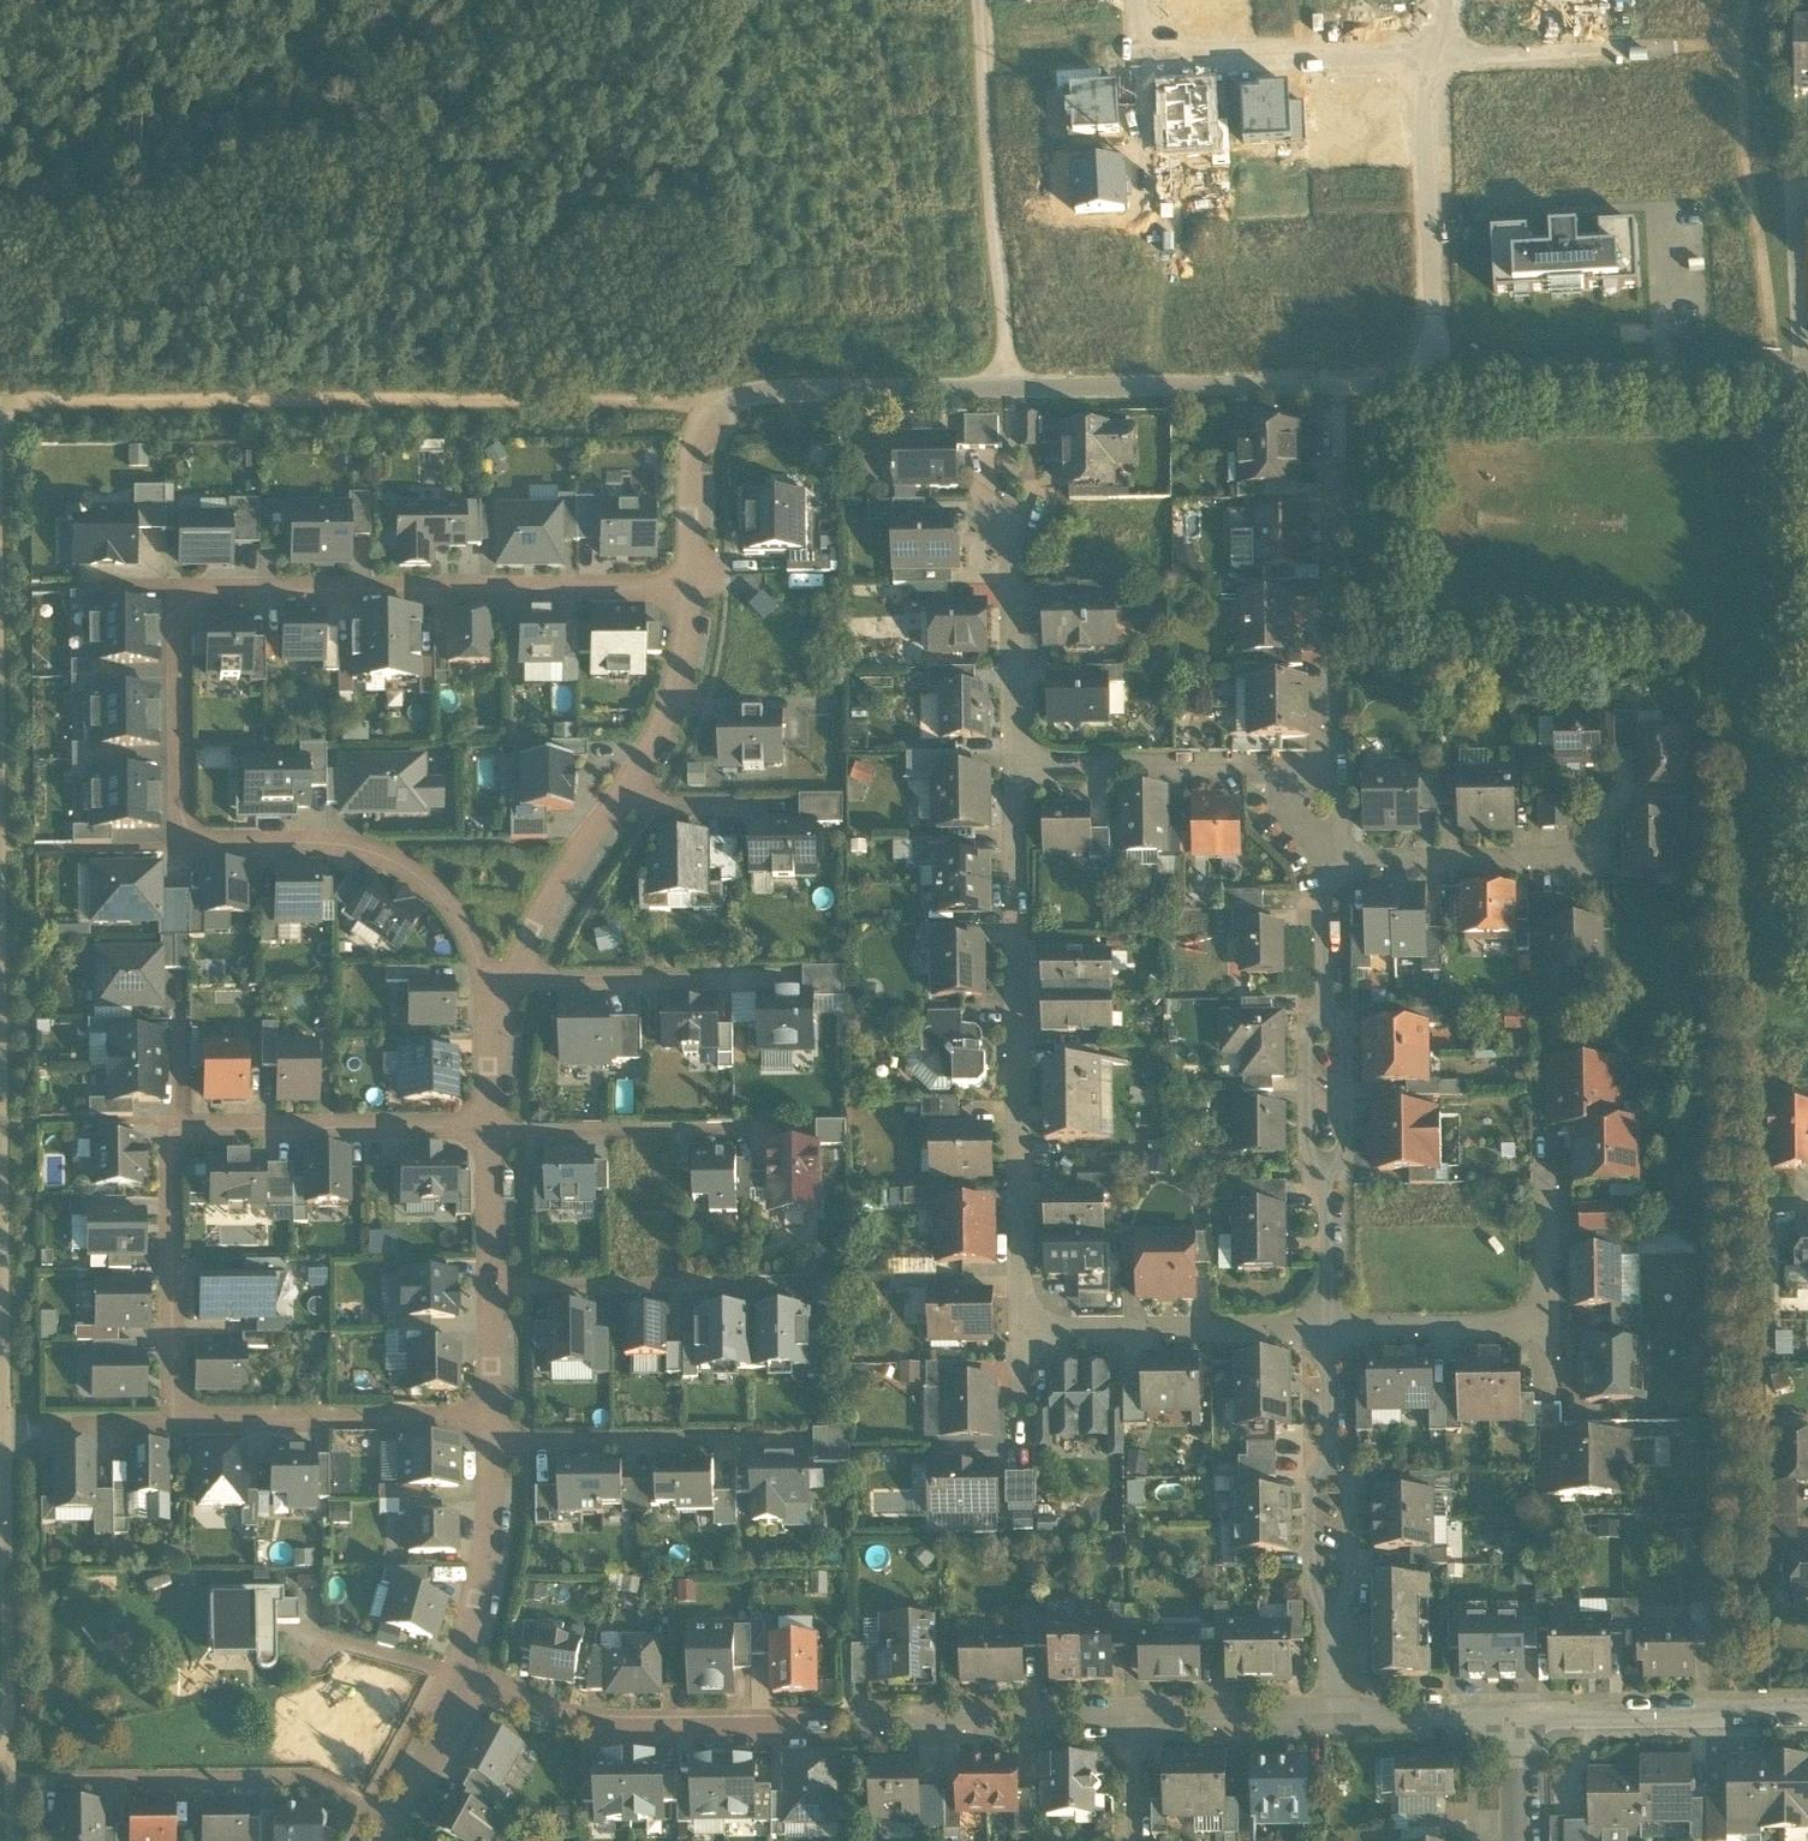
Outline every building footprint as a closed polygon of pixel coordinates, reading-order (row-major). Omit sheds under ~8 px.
[(1219,0),(1171,0),(1173,28),(1202,27),(1221,26),(1219,0)] [(1245,25),(1221,26),(1202,27),(1202,44),(1245,41),(1245,25)] [(1798,27),(1798,86),(1807,86),(1807,27),(1798,27)] [(1058,91),(1065,90),(1102,88),(1101,74),(1057,76),(1058,91)] [(1118,87),(1102,88),(1065,90),(1068,138),(1121,135),(1118,87)] [(1291,143),(1292,142),(1290,105),(1289,87),(1258,89),(1259,94),(1241,95),(1244,145),(1291,143)] [(1167,154),(1212,152),(1214,152),(1212,124),(1211,92),(1164,94),(1167,154)] [(1307,148),(1304,105),(1290,105),(1292,142),(1291,143),(1291,149),(1307,148)] [(1307,154),(1321,153),(1319,110),(1305,111),(1307,148),(1307,149),(1307,154)] [(1228,123),(1212,124),(1214,152),(1212,152),(1212,168),(1230,167),(1228,123)] [(1410,156),(1410,144),(1395,145),(1396,149),(1394,149),(1394,157),(1410,156)] [(1101,151),(1074,152),(1074,167),(1101,165),(1101,151)] [(1059,167),(1074,167),(1074,152),(1059,153),(1059,167)] [(1122,164),(1101,165),(1074,167),(1077,214),(1125,212),(1122,164)] [(1639,287),(1636,225),(1599,227),(1600,242),(1601,250),(1579,252),(1578,243),(1577,228),(1550,230),(1550,245),(1551,253),(1529,254),(1528,246),(1528,231),(1492,233),(1495,294),(1639,287)] [(1600,242),(1578,243),(1579,252),(1601,250),(1600,242)] [(1550,245),(1528,246),(1529,254),(1551,253),(1550,245)] [(1238,429),(1245,429),(1245,428),(1267,428),(1266,411),(1238,411),(1238,429)] [(974,450),(1003,450),(1003,413),(974,414),(974,450)] [(1021,447),(1038,447),(1038,416),(1021,416),(1021,447)] [(1245,429),(1245,457),(1297,456),(1297,427),(1267,428),(1245,428),(1245,429)] [(1109,486),(1113,486),(1112,466),(1112,454),(1131,454),(1131,430),(1064,430),(1065,487),(1070,487),(1109,486)] [(896,479),(896,488),(958,488),(958,438),(895,438),(896,476),(893,476),(894,479),(896,479)] [(499,445),(482,454),(490,468),(507,459),(499,445)] [(148,448),(127,448),(128,470),(148,470),(148,448)] [(1112,454),(1112,466),(1131,466),(1131,454),(1112,454)] [(1297,485),(1297,456),(1245,457),(1246,484),(1246,486),(1267,485),(1297,485)] [(1238,500),(1267,500),(1267,485),(1246,486),(1246,484),(1238,484),(1238,500)] [(1267,485),(1267,500),(1297,499),(1297,485),(1267,485)] [(1070,501),(1109,501),(1109,486),(1070,487),(1070,501)] [(134,512),(134,533),(165,532),(165,489),(134,489),(134,512)] [(529,509),(557,509),(557,499),(557,489),(528,489),(529,509)] [(807,492),(745,492),(745,517),(747,517),(747,531),(745,531),(745,555),(788,554),(808,554),(807,492)] [(349,508),(349,538),(369,538),(369,495),(349,495),(349,508)] [(576,499),(557,499),(557,509),(559,509),(559,541),(576,541),(576,499)] [(576,542),(600,542),(600,508),(600,499),(576,499),(576,541),(576,542)] [(200,502),(200,519),(228,519),(228,502),(200,502)] [(230,519),(230,545),(259,545),(258,502),(228,502),(228,519),(230,519)] [(894,503),(894,520),(900,520),(900,518),(926,518),(925,503),(894,503)] [(463,509),(463,548),(480,548),(480,542),(479,513),(479,504),(461,505),(461,509),(463,509)] [(74,527),(74,566),(96,566),(96,561),(115,561),(115,566),(135,565),(134,533),(134,512),(88,513),(83,508),(74,507),(68,513),(69,522),(74,527)] [(349,538),(349,508),(312,508),(312,517),(291,517),(291,564),(349,563),(349,538)] [(653,508),(600,508),(600,542),(600,556),(654,556),(653,508)] [(463,548),(463,509),(461,509),(398,510),(398,567),(430,567),(430,548),(463,548)] [(497,509),(497,513),(497,542),(497,567),(559,566),(559,541),(559,509),(557,509),(529,509),(497,509)] [(480,542),(497,542),(497,513),(479,513),(480,542)] [(1256,533),(1256,537),(1256,570),(1264,570),(1297,569),(1307,569),(1306,513),(1256,514),(1256,533)] [(954,573),(960,573),(960,548),(955,548),(955,517),(926,518),(900,518),(900,520),(901,571),(901,573),(926,573),(954,573)] [(179,520),(180,565),(230,565),(230,545),(230,519),(228,519),(200,519),(179,520)] [(1256,570),(1256,537),(1250,537),(1250,533),(1234,534),(1234,571),(1241,571),(1256,570)] [(1182,566),(1174,568),(1177,583),(1201,577),(1193,547),(1178,551),(1182,566)] [(817,554),(808,554),(788,554),(788,574),(831,573),(831,559),(817,559),(817,554)] [(1264,584),(1297,584),(1297,569),(1264,570),(1264,584)] [(1240,584),(1264,584),(1264,570),(1256,570),(1241,571),(1240,584)] [(895,587),(910,587),(926,587),(926,573),(901,573),(901,571),(895,571),(895,587)] [(948,587),(954,587),(954,573),(926,573),(926,587),(948,587)] [(1111,608),(1118,608),(1117,585),(1079,586),(1079,607),(1079,608),(1111,608)] [(948,587),(926,587),(910,587),(910,609),(937,608),(937,606),(948,606),(948,587)] [(70,611),(89,611),(89,610),(108,610),(108,595),(70,595),(70,611)] [(776,606),(767,598),(755,610),(764,619),(776,606)] [(1241,650),(1241,652),(1264,652),(1293,652),(1292,598),(1240,598),(1240,600),(1246,600),(1247,650),(1241,650)] [(938,655),(986,654),(986,606),(948,606),(937,606),(937,608),(938,655)] [(1070,643),(1070,650),(1092,650),(1092,642),(1111,642),(1111,608),(1079,608),(1079,607),(1050,607),(1051,643),(1070,643)] [(109,665),(157,664),(156,609),(108,610),(89,610),(89,611),(89,624),(90,651),(90,663),(90,665),(109,665)] [(641,679),(640,611),(592,611),(592,626),(592,655),(592,679),(641,679)] [(560,664),(560,660),(560,626),(560,612),(519,612),(520,664),(524,664),(560,664)] [(405,627),(405,613),(385,614),(385,681),(419,680),(419,662),(419,627),(405,627)] [(405,627),(419,627),(418,613),(405,613),(405,627)] [(283,614),(283,663),(323,663),(322,631),(322,614),(283,614)] [(364,628),(351,628),(352,662),(352,681),(385,681),(385,614),(364,614),(364,628)] [(364,628),(364,614),(351,614),(351,628),(364,628)] [(491,617),(447,618),(447,646),(447,665),(491,664),(491,617)] [(250,641),(250,623),(229,623),(229,620),(207,620),(207,637),(207,661),(207,678),(220,677),(220,681),(238,681),(238,677),(250,677),(251,677),(250,641)] [(81,651),(90,651),(89,624),(80,624),(81,651)] [(647,626),(647,654),(661,654),(661,625),(647,626)] [(577,626),(560,626),(560,660),(577,660),(577,655),(577,626)] [(577,626),(577,655),(592,655),(592,626),(577,626)] [(323,674),(337,674),(337,662),(337,631),(322,631),(323,663),(323,674)] [(193,661),(207,661),(207,637),(193,637),(193,661)] [(251,677),(250,677),(250,684),(265,684),(265,641),(250,641),(251,677)] [(447,665),(447,646),(433,647),(433,662),(434,690),(447,690),(447,665)] [(1264,652),(1264,667),(1236,668),(1236,683),(1250,682),(1250,681),(1266,681),(1266,667),(1298,667),(1297,651),(1293,652),(1264,652)] [(560,664),(561,686),(577,685),(577,660),(560,660),(560,664)] [(352,681),(352,662),(337,662),(337,674),(338,696),(352,696),(352,681)] [(434,690),(433,662),(419,662),(419,680),(419,696),(434,695),(434,690)] [(109,679),(109,665),(90,665),(90,663),(70,664),(70,680),(109,679)] [(560,664),(524,664),(524,686),(561,686),(560,664)] [(1107,686),(1115,686),(1115,669),(1082,670),(1082,684),(1082,685),(1107,685),(1107,686)] [(946,691),(946,686),(946,671),(932,671),(932,691),(943,691),(946,691)] [(975,671),(946,671),(946,686),(975,685),(975,671)] [(109,679),(70,680),(70,696),(89,695),(89,694),(109,694),(109,679)] [(1250,682),(1251,709),(1306,709),(1306,681),(1266,681),(1250,681),(1250,682)] [(1236,683),(1236,709),(1251,709),(1250,682),(1236,683)] [(1068,722),(1076,730),(1083,722),(1107,722),(1107,686),(1107,685),(1082,685),(1082,684),(1051,684),(1052,722),(1068,722)] [(943,691),(944,741),(987,740),(986,691),(975,691),(946,691),(943,691)] [(156,693),(109,694),(89,694),(89,695),(90,746),(90,747),(109,747),(157,747),(156,693)] [(1251,736),(1251,709),(1236,709),(1236,736),(1251,736)] [(1307,736),(1306,709),(1251,709),(1251,736),(1251,737),(1276,737),(1283,737),(1307,736)] [(1614,715),(1615,757),(1639,757),(1638,735),(1639,735),(1639,716),(1639,714),(1614,715)] [(1662,715),(1639,716),(1639,735),(1663,735),(1662,715)] [(763,717),(744,717),(721,718),(722,763),(745,763),(745,770),(764,770),(764,763),(781,763),(780,717),(763,717)] [(1558,749),(1558,766),(1600,766),(1600,721),(1557,722),(1558,749)] [(1558,749),(1557,722),(1539,722),(1540,750),(1558,749)] [(342,726),(342,746),(368,745),(367,725),(342,726)] [(552,727),(553,743),(575,743),(575,727),(552,727)] [(1639,757),(1639,788),(1687,787),(1686,734),(1663,735),(1639,735),(1638,735),(1639,757)] [(1233,751),(1277,751),(1276,737),(1251,737),(1251,736),(1236,736),(1233,736),(1233,751)] [(550,743),(550,758),(572,757),(572,760),(586,760),(586,743),(575,743),(553,743),(550,743)] [(90,747),(90,746),(71,746),(71,762),(109,762),(109,747),(90,747)] [(300,746),(300,761),(307,761),(307,789),(326,789),(326,772),(326,746),(300,746)] [(1460,753),(1461,775),(1462,775),(1489,775),(1489,752),(1460,753)] [(908,755),(908,782),(936,782),(936,774),(958,774),(958,755),(908,755)] [(572,760),(572,757),(550,758),(519,758),(519,795),(519,811),(546,811),(572,811),(572,794),(576,794),(575,775),(572,775),(572,760)] [(341,806),(341,814),(386,814),(391,809),(441,808),(441,784),(422,784),(422,759),(340,760),(340,772),(341,806)] [(245,809),(255,809),(280,809),(297,809),(307,809),(307,789),(307,761),(300,761),(245,761),(245,771),(245,809)] [(109,762),(71,762),(71,778),(90,778),(90,776),(109,776),(109,762)] [(857,765),(851,781),(870,789),(877,773),(857,765)] [(1364,765),(1365,833),(1399,832),(1399,817),(1419,817),(1419,815),(1419,779),(1419,775),(1399,775),(1399,765),(1364,765)] [(688,766),(689,788),(706,788),(706,766),(688,766)] [(235,821),(255,821),(255,809),(245,809),(245,771),(235,771),(235,821)] [(327,806),(341,806),(340,772),(326,772),(326,789),(327,806)] [(937,824),(937,827),(988,826),(987,773),(958,774),(936,774),(936,782),(937,800),(937,805),(942,805),(942,824),(937,824)] [(1461,831),(1514,831),(1513,775),(1489,775),(1462,775),(1461,775),(1461,779),(1461,808),(1461,831)] [(157,776),(109,776),(90,776),(90,778),(91,829),(91,830),(110,830),(158,829),(157,776)] [(1439,815),(1439,809),(1439,780),(1439,779),(1419,779),(1419,815),(1439,815)] [(1461,779),(1439,780),(1439,809),(1461,808),(1461,779)] [(1159,852),(1166,852),(1166,832),(1165,794),(1124,794),(1125,828),(1125,852),(1128,852),(1159,852)] [(519,811),(519,795),(509,795),(510,840),(546,839),(546,811),(519,811)] [(800,796),(800,825),(814,825),(843,825),(843,796),(800,796)] [(1196,855),(1229,854),(1239,843),(1239,806),(1223,807),(1220,811),(1217,811),(1216,796),(1195,796),(1196,855)] [(920,824),(937,824),(937,805),(937,800),(920,800),(920,824)] [(1680,833),(1687,833),(1687,802),(1648,802),(1648,821),(1680,821),(1680,833)] [(1543,831),(1558,831),(1557,803),(1543,803),(1543,831)] [(1572,803),(1557,803),(1558,831),(1572,830),(1572,803)] [(280,809),(255,809),(255,821),(280,821),(280,809)] [(280,809),(280,821),(297,821),(297,809),(280,809)] [(1045,809),(1046,854),(1090,854),(1091,854),(1091,832),(1091,809),(1045,809)] [(1626,821),(1627,877),(1659,876),(1659,868),(1675,868),(1674,833),(1680,833),(1680,821),(1648,821),(1626,821)] [(815,877),(814,825),(800,825),(752,826),(753,874),(774,874),(774,881),(795,881),(795,877),(815,877)] [(1111,861),(1111,871),(1128,871),(1128,868),(1128,852),(1125,852),(1125,828),(1110,828),(1110,832),(1111,861)] [(91,830),(91,829),(72,829),(72,845),(110,844),(110,830),(91,830)] [(1090,854),(1090,861),(1111,861),(1110,832),(1091,832),(1091,854),(1090,854)] [(1178,861),(1182,861),(1181,832),(1166,832),(1166,852),(1159,852),(1159,861),(1178,861)] [(672,897),(695,897),(708,897),(708,886),(708,870),(708,840),(708,835),(662,836),(662,863),(658,863),(658,862),(652,862),(652,884),(652,898),(670,898),(672,898),(672,897)] [(738,840),(708,840),(708,870),(723,870),(723,882),(739,882),(738,840)] [(914,864),(914,872),(922,872),(938,871),(942,871),(942,862),(957,862),(957,841),(914,842),(914,864)] [(894,864),(914,864),(914,842),(894,842),(894,864)] [(1128,852),(1128,868),(1159,868),(1159,861),(1159,852),(1128,852)] [(1159,861),(1159,868),(1159,878),(1179,878),(1178,861),(1159,861)] [(938,891),(938,913),(989,912),(989,890),(987,890),(987,864),(988,864),(988,862),(957,862),(942,862),(942,871),(942,891),(938,891)] [(202,868),(202,895),(203,916),(204,916),(229,916),(244,915),(243,867),(202,868)] [(276,867),(276,902),(276,925),(278,925),(318,924),(318,905),(318,881),(317,867),(276,867)] [(92,924),(92,868),(77,869),(77,924),(92,924)] [(92,868),(92,924),(158,923),(159,923),(159,895),(159,868),(92,868)] [(922,891),(938,891),(938,871),(922,872),(922,891)] [(774,874),(753,874),(754,897),(774,897),(774,881),(774,874)] [(332,881),(318,881),(318,905),(332,905),(332,881)] [(333,900),(345,909),(357,891),(359,889),(347,881),(333,900)] [(395,893),(381,882),(369,900),(356,919),(360,922),(381,937),(383,938),(383,942),(393,949),(396,947),(398,949),(423,913),(410,903),(411,901),(396,891),(395,893)] [(670,912),(670,898),(652,898),(652,884),(641,885),(641,913),(651,913),(651,912),(670,912)] [(724,886),(708,886),(708,897),(695,897),(695,912),(714,911),(714,912),(724,912),(724,886)] [(1463,889),(1464,938),(1515,937),(1515,924),(1515,888),(1463,889)] [(1423,957),(1425,957),(1425,932),(1424,892),(1397,893),(1397,890),(1367,890),(1368,929),(1368,954),(1370,954),(1396,954),(1396,957),(1423,957)] [(356,919),(369,900),(357,891),(345,909),(340,916),(353,924),(356,919)] [(158,937),(160,937),(188,937),(188,895),(159,895),(159,923),(158,923),(158,937)] [(202,895),(188,895),(188,937),(188,939),(204,939),(204,934),(204,916),(203,916),(202,895)] [(1224,911),(1234,911),(1264,910),(1264,896),(1224,896),(1224,911)] [(670,898),(670,912),(695,912),(695,897),(672,897),(672,898),(670,898)] [(1529,898),(1529,924),(1515,924),(1515,937),(1515,952),(1530,952),(1530,938),(1550,938),(1549,926),(1573,925),(1573,898),(1529,898)] [(279,945),(278,925),(276,925),(276,902),(260,902),(261,945),(279,945)] [(318,905),(318,924),(333,925),(332,905),(318,905)] [(1264,927),(1264,910),(1234,911),(1234,933),(1242,933),(1242,928),(1264,927)] [(204,916),(204,934),(229,934),(229,916),(204,916)] [(381,937),(360,922),(350,936),(371,951),(381,937)] [(1550,938),(1550,977),(1602,977),(1601,925),(1573,925),(1549,926),(1550,938)] [(1247,951),(1247,973),(1283,972),(1282,927),(1264,927),(1242,928),(1242,933),(1242,951),(1247,951)] [(35,928),(35,939),(90,938),(89,928),(35,928)] [(596,933),(600,954),(625,949),(620,928),(596,933)] [(921,948),(936,948),(936,946),(956,946),(956,928),(921,928),(921,948)] [(1352,930),(1352,956),(1363,956),(1368,956),(1368,954),(1368,929),(1352,930)] [(1425,957),(1425,958),(1441,958),(1440,931),(1425,932),(1425,957)] [(160,972),(189,971),(188,939),(188,937),(160,937),(160,954),(160,972)] [(936,998),(983,998),(983,945),(956,946),(936,946),(936,948),(936,949),(940,949),(941,965),(936,965),(936,998)] [(130,1008),(160,1007),(160,972),(160,954),(97,954),(97,973),(95,975),(95,986),(97,987),(98,1008),(130,1008)] [(1045,1034),(1108,1033),(1108,1014),(1112,1014),(1112,975),(1107,975),(1107,956),(1044,956),(1045,1034)] [(1128,956),(1107,956),(1107,975),(1112,975),(1128,975),(1128,956)] [(1352,956),(1352,973),(1363,973),(1363,956),(1352,956)] [(1441,974),(1441,958),(1425,958),(1425,957),(1423,957),(1423,974),(1441,974)] [(408,984),(429,984),(429,969),(385,969),(385,984),(408,984)] [(813,998),(813,1000),(846,999),(845,969),(804,970),(804,998),(813,998)] [(453,1026),(453,984),(429,984),(408,984),(408,1026),(453,1026)] [(761,1027),(761,1053),(794,1052),(814,1052),(814,1015),(813,1000),(813,998),(804,998),(799,998),(798,996),(780,996),(780,999),(760,999),(761,1027)] [(719,999),(665,999),(665,1050),(685,1050),(685,1056),(699,1056),(699,1050),(719,1050),(719,1027),(719,999)] [(733,1027),(761,1027),(760,999),(733,999),(733,1027)] [(813,1000),(814,1015),(846,1015),(846,999),(813,1000)] [(573,1068),(602,1068),(602,1065),(619,1065),(619,1062),(617,1062),(617,1044),(623,1044),(623,1020),(623,1019),(606,1019),(605,1000),(563,1001),(564,1065),(573,1065),(573,1068)] [(1243,1002),(1243,1016),(1272,1016),(1272,1002),(1243,1002)] [(92,1007),(93,1022),(131,1021),(130,1008),(98,1008),(92,1007)] [(1425,1028),(1439,1028),(1439,1012),(1405,1012),(1406,1027),(1425,1026),(1425,1028)] [(933,1014),(933,1033),(941,1033),(941,1028),(962,1028),(962,1014),(933,1014)] [(1273,1078),(1284,1078),(1283,1016),(1272,1016),(1243,1016),(1223,1017),(1223,1043),(1244,1043),(1244,1058),(1244,1078),(1273,1078)] [(619,1062),(642,1062),(642,1020),(623,1020),(623,1044),(617,1044),(617,1062),(619,1062)] [(87,1022),(88,1038),(110,1038),(110,1036),(131,1036),(131,1021),(93,1022),(87,1022)] [(275,1025),(261,1025),(261,1068),(276,1068),(275,1025)] [(1367,1027),(1367,1056),(1425,1055),(1425,1028),(1425,1026),(1406,1027),(1367,1027)] [(733,1027),(719,1027),(719,1050),(719,1071),(733,1071),(733,1027)] [(954,1082),(954,1088),(980,1088),(986,1081),(986,1070),(990,1070),(990,1058),(983,1058),(983,1034),(977,1028),(962,1028),(941,1028),(941,1033),(933,1033),(929,1033),(923,1039),(923,1046),(924,1046),(924,1068),(940,1082),(954,1082)] [(107,1051),(107,1070),(161,1069),(160,1035),(131,1036),(110,1036),(110,1038),(110,1051),(107,1051)] [(88,1070),(107,1070),(107,1051),(110,1051),(110,1038),(88,1038),(88,1070)] [(923,1046),(923,1039),(909,1051),(909,1073),(931,1093),(950,1094),(954,1088),(954,1082),(940,1082),(924,1068),(924,1046),(923,1046)] [(406,1055),(449,1054),(449,1040),(406,1040),(406,1055)] [(1224,1058),(1244,1058),(1244,1043),(1223,1043),(1224,1058)] [(316,1046),(275,1047),(276,1102),(317,1101),(316,1046)] [(205,1049),(206,1101),(246,1100),(245,1048),(205,1049)] [(1055,1050),(1056,1065),(1094,1065),(1100,1065),(1099,1049),(1055,1050)] [(794,1075),(794,1052),(761,1053),(761,1075),(794,1075)] [(402,1077),(403,1100),(450,1100),(449,1069),(454,1069),(454,1054),(449,1054),(406,1055),(402,1055),(402,1056),(402,1077)] [(1426,1083),(1425,1055),(1367,1056),(1368,1085),(1406,1084),(1426,1084),(1426,1083)] [(402,1077),(402,1056),(383,1056),(383,1077),(402,1077)] [(1100,1065),(1094,1065),(1094,1090),(1100,1090),(1100,1120),(1094,1121),(1095,1140),(1112,1140),(1111,1064),(1100,1065)] [(1573,1188),(1641,1188),(1640,1127),(1622,1127),(1621,1064),(1549,1065),(1550,1128),(1573,1128),(1573,1188)] [(1046,1141),(1095,1140),(1094,1121),(1100,1120),(1100,1090),(1094,1090),(1094,1065),(1056,1065),(1045,1065),(1046,1109),(1053,1109),(1053,1123),(1046,1123),(1046,1141)] [(161,1103),(161,1069),(107,1070),(108,1088),(111,1088),(111,1102),(111,1103),(132,1103),(161,1103)] [(1244,1078),(1244,1093),(1273,1093),(1273,1078),(1244,1078)] [(1407,1098),(1409,1098),(1434,1098),(1440,1098),(1440,1083),(1426,1083),(1426,1084),(1406,1084),(1407,1098)] [(1434,1113),(1434,1098),(1409,1098),(1409,1113),(1434,1113)] [(89,1118),(132,1118),(132,1103),(111,1103),(111,1102),(89,1102),(89,1118)] [(921,1104),(922,1135),(933,1135),(933,1133),(960,1132),(960,1103),(921,1104)] [(1237,1155),(1284,1155),(1283,1108),(1236,1108),(1237,1155)] [(1774,1170),(1794,1169),(1804,1160),(1807,1164),(1807,1118),(1796,1118),(1796,1110),(1773,1110),(1773,1116),(1770,1119),(1770,1135),(1774,1139),(1774,1170)] [(1796,1110),(1796,1118),(1807,1118),(1807,1110),(1796,1110)] [(1378,1171),(1410,1171),(1435,1170),(1436,1170),(1435,1113),(1434,1113),(1409,1113),(1378,1113),(1378,1131),(1368,1131),(1368,1153),(1378,1153),(1378,1171)] [(819,1148),(847,1147),(847,1123),(817,1123),(817,1147),(819,1147),(819,1148)] [(99,1142),(128,1142),(128,1128),(99,1128),(99,1142)] [(934,1175),(934,1177),(991,1177),(990,1132),(960,1132),(933,1133),(933,1135),(934,1157),(940,1157),(941,1175),(934,1175)] [(95,1186),(138,1185),(138,1173),(143,1173),(143,1155),(138,1155),(138,1142),(128,1142),(99,1142),(95,1143),(95,1186)] [(784,1215),(807,1215),(807,1208),(819,1207),(819,1148),(819,1147),(817,1147),(770,1148),(771,1176),(771,1193),(771,1208),(784,1208),(784,1215)] [(307,1206),(348,1206),(347,1152),(306,1152),(306,1182),(307,1206)] [(594,1153),(548,1154),(548,1171),(549,1201),(551,1201),(563,1201),(563,1205),(580,1205),(580,1201),(594,1201),(594,1192),(594,1163),(594,1153)] [(711,1214),(738,1214),(738,1206),(737,1162),(737,1153),(725,1153),(725,1155),(694,1156),(695,1202),(711,1202),(711,1214)] [(455,1155),(400,1156),(400,1203),(455,1203),(455,1174),(455,1155)] [(1149,1156),(1149,1177),(1166,1177),(1165,1156),(1149,1156)] [(211,1208),(263,1207),(263,1167),(263,1163),(246,1163),(246,1158),(228,1158),(228,1163),(211,1163),(211,1208)] [(738,1206),(752,1205),(752,1193),(752,1176),(752,1162),(737,1162),(738,1206)] [(608,1163),(594,1163),(594,1192),(609,1192),(608,1163)] [(268,1207),(292,1207),(292,1167),(263,1167),(263,1207),(268,1207)] [(1410,1171),(1410,1185),(1435,1185),(1435,1170),(1410,1171)] [(549,1201),(548,1171),(534,1171),(534,1214),(551,1214),(551,1201),(549,1201)] [(455,1174),(455,1203),(455,1217),(470,1217),(470,1174),(455,1174)] [(752,1193),(771,1193),(771,1176),(752,1176),(752,1193)] [(1105,1198),(1105,1199),(1110,1199),(1110,1178),(1079,1179),(1079,1198),(1105,1198)] [(293,1226),(307,1226),(307,1206),(306,1182),(292,1183),(293,1226)] [(1257,1209),(1285,1209),(1284,1184),(1245,1184),(1245,1202),(1257,1202),(1257,1209)] [(905,1208),(940,1208),(940,1206),(959,1206),(959,1192),(905,1193),(905,1208)] [(1047,1198),(1047,1238),(1105,1238),(1105,1199),(1105,1198),(1079,1198),(1047,1198)] [(81,1220),(88,1220),(88,1215),(98,1215),(98,1200),(81,1200),(81,1220)] [(98,1215),(125,1214),(125,1200),(98,1200),(98,1215)] [(941,1264),(993,1263),(992,1206),(959,1206),(940,1206),(940,1208),(941,1264)] [(292,1207),(268,1207),(268,1226),(293,1226),(292,1207)] [(1583,1236),(1597,1236),(1612,1236),(1612,1207),(1583,1207),(1583,1236)] [(1238,1270),(1285,1270),(1285,1209),(1257,1209),(1235,1209),(1235,1240),(1238,1240),(1238,1270)] [(89,1258),(108,1258),(108,1272),(131,1272),(131,1257),(144,1257),(143,1214),(125,1214),(98,1215),(88,1215),(88,1220),(88,1254),(89,1258)] [(88,1220),(81,1220),(71,1220),(71,1254),(88,1254),(88,1220)] [(1798,1228),(1798,1247),(1795,1251),(1795,1260),(1798,1264),(1798,1265),(1807,1265),(1807,1228),(1798,1228)] [(368,1234),(369,1259),(397,1259),(396,1234),(368,1234)] [(1122,1267),(1139,1267),(1139,1245),(1139,1235),(1122,1236),(1122,1267)] [(1139,1235),(1139,1245),(1194,1245),(1194,1235),(1139,1235)] [(1195,1266),(1211,1266),(1211,1235),(1194,1235),(1194,1245),(1195,1266)] [(1639,1235),(1612,1236),(1597,1236),(1597,1255),(1617,1255),(1617,1259),(1639,1259),(1639,1235)] [(1105,1276),(1105,1238),(1047,1238),(1047,1278),(1080,1277),(1105,1277),(1105,1276)] [(1220,1270),(1238,1270),(1238,1240),(1235,1240),(1219,1239),(1220,1270)] [(1139,1267),(1140,1301),(1162,1301),(1162,1298),(1174,1298),(1174,1301),(1195,1300),(1195,1266),(1194,1245),(1139,1245),(1139,1267)] [(1575,1308),(1612,1307),(1612,1280),(1618,1280),(1617,1259),(1617,1255),(1597,1255),(1574,1255),(1575,1308)] [(244,1263),(245,1278),(274,1277),(288,1277),(288,1263),(244,1263)] [(1798,1265),(1783,1265),(1783,1290),(1807,1290),(1807,1265),(1798,1265)] [(310,1270),(310,1287),(325,1287),(324,1270),(310,1270)] [(401,1318),(401,1319),(430,1319),(454,1318),(454,1309),(456,1309),(456,1293),(454,1293),(454,1276),(400,1276),(400,1278),(401,1318)] [(819,1305),(849,1305),(849,1276),(819,1276),(819,1305)] [(1108,1297),(1111,1297),(1111,1276),(1105,1276),(1105,1277),(1080,1277),(1079,1297),(1108,1297)] [(199,1278),(200,1321),(260,1321),(274,1321),(274,1277),(245,1278),(199,1278)] [(381,1318),(387,1318),(401,1318),(400,1278),(381,1278),(381,1318)] [(903,1279),(903,1294),(930,1293),(935,1293),(934,1279),(903,1279)] [(95,1330),(149,1329),(149,1286),(94,1287),(95,1330)] [(961,1339),(961,1343),(992,1343),(992,1293),(935,1293),(930,1293),(930,1339),(961,1339)] [(1108,1297),(1079,1297),(1079,1313),(1108,1313),(1108,1297)] [(667,1309),(626,1309),(626,1357),(632,1357),(662,1357),(667,1357),(667,1346),(667,1309)] [(552,1349),(552,1366),(593,1365),(595,1365),(595,1331),(594,1310),(551,1310),(551,1325),(552,1349)] [(711,1359),(711,1368),(754,1368),(753,1319),(744,1319),(743,1313),(743,1310),(707,1311),(707,1313),(707,1323),(698,1323),(698,1336),(698,1359),(711,1359)] [(754,1368),(796,1367),(795,1357),(809,1357),(808,1335),(808,1322),(799,1322),(799,1312),(798,1310),(763,1310),(763,1313),(763,1319),(753,1319),(754,1368)] [(808,1312),(799,1312),(799,1322),(808,1322),(808,1312)] [(707,1323),(707,1313),(698,1313),(698,1323),(707,1323)] [(39,1315),(39,1345),(56,1344),(56,1315),(39,1315)] [(430,1334),(430,1319),(401,1319),(401,1318),(387,1318),(387,1334),(397,1334),(430,1334)] [(274,1321),(260,1321),(260,1335),(271,1335),(289,1335),(288,1320),(274,1321)] [(536,1349),(552,1349),(551,1325),(536,1325),(536,1349)] [(1642,1347),(1650,1347),(1650,1329),(1612,1329),(1612,1346),(1642,1345),(1642,1347)] [(76,1344),(118,1344),(118,1330),(76,1330),(76,1344)] [(610,1331),(595,1331),(595,1365),(593,1365),(593,1375),(610,1375),(610,1331)] [(397,1334),(397,1358),(409,1358),(409,1348),(440,1348),(440,1333),(430,1334),(397,1334)] [(385,1374),(409,1374),(409,1358),(397,1358),(397,1334),(387,1334),(384,1334),(385,1374)] [(242,1350),(246,1350),(271,1350),(271,1335),(260,1335),(242,1336),(242,1350)] [(823,1335),(808,1335),(809,1357),(809,1367),(809,1378),(823,1378),(823,1335)] [(698,1359),(698,1336),(684,1336),(684,1379),(698,1379),(698,1368),(698,1359)] [(1779,1336),(1765,1336),(1765,1353),(1779,1353),(1779,1336)] [(93,1344),(93,1359),(135,1358),(135,1344),(93,1344)] [(668,1375),(682,1374),(682,1345),(667,1346),(667,1357),(668,1375)] [(1586,1401),(1634,1401),(1634,1369),(1642,1369),(1642,1347),(1642,1345),(1612,1346),(1586,1346),(1586,1370),(1582,1370),(1582,1384),(1586,1384),(1586,1401)] [(410,1392),(457,1391),(457,1348),(440,1348),(409,1348),(409,1358),(409,1374),(410,1392)] [(196,1392),(246,1391),(246,1350),(242,1350),(195,1351),(196,1392)] [(1462,1422),(1490,1422),(1490,1354),(1460,1355),(1460,1397),(1460,1422),(1462,1422)] [(1520,1354),(1490,1354),(1490,1422),(1519,1421),(1520,1421),(1520,1396),(1520,1354)] [(1372,1411),(1401,1411),(1401,1355),(1371,1356),(1371,1401),(1371,1411),(1372,1411)] [(1431,1355),(1401,1355),(1401,1411),(1429,1411),(1432,1411),(1431,1388),(1431,1355)] [(662,1357),(632,1357),(632,1378),(662,1378),(662,1357)] [(809,1367),(809,1357),(795,1357),(796,1367),(809,1367)] [(93,1359),(93,1399),(144,1398),(144,1385),(144,1375),(143,1358),(135,1358),(93,1359)] [(698,1359),(698,1368),(711,1368),(711,1359),(698,1359)] [(1239,1425),(1239,1428),(1242,1428),(1276,1427),(1288,1427),(1287,1392),(1286,1392),(1285,1380),(1287,1380),(1287,1359),(1239,1360),(1239,1402),(1244,1402),(1244,1424),(1239,1425)] [(1145,1408),(1147,1408),(1198,1408),(1197,1360),(1171,1360),(1171,1363),(1146,1363),(1146,1360),(1144,1360),(1144,1387),(1145,1408)] [(593,1365),(552,1366),(552,1385),(593,1384),(593,1375),(593,1365)] [(921,1365),(899,1365),(899,1386),(921,1386),(921,1365)] [(939,1405),(945,1405),(944,1381),(966,1380),(966,1365),(926,1365),(927,1391),(939,1392),(939,1405)] [(1108,1433),(1109,1433),(1109,1413),(1109,1366),(1051,1366),(1051,1414),(1052,1434),(1053,1434),(1108,1433)] [(1634,1369),(1634,1401),(1643,1401),(1642,1369),(1634,1369)] [(1792,1389),(1785,1370),(1768,1370),(1776,1395),(1792,1389)] [(945,1438),(993,1437),(993,1380),(966,1380),(944,1381),(945,1405),(945,1418),(945,1438)] [(1124,1387),(1124,1413),(1124,1427),(1147,1427),(1147,1408),(1145,1408),(1144,1387),(1124,1387)] [(1446,1432),(1446,1397),(1446,1388),(1431,1388),(1432,1411),(1429,1411),(1430,1433),(1446,1432)] [(927,1391),(926,1418),(945,1418),(945,1405),(939,1405),(939,1392),(927,1391)] [(1519,1429),(1535,1428),(1535,1404),(1535,1396),(1520,1396),(1520,1421),(1519,1421),(1519,1429)] [(1460,1397),(1446,1397),(1446,1432),(1462,1432),(1462,1422),(1460,1422),(1460,1397)] [(1357,1433),(1373,1433),(1373,1428),(1372,1411),(1371,1411),(1371,1401),(1357,1401),(1357,1433)] [(1401,1428),(1401,1411),(1372,1411),(1373,1428),(1401,1428)] [(1124,1456),(1124,1427),(1124,1413),(1109,1413),(1109,1433),(1108,1433),(1108,1456),(1124,1456)] [(1035,1447),(1053,1447),(1053,1434),(1052,1434),(1051,1414),(1035,1414),(1035,1447)] [(945,1438),(945,1418),(926,1418),(927,1438),(945,1438)] [(1276,1441),(1276,1427),(1242,1428),(1242,1435),(1247,1436),(1247,1441),(1276,1441)] [(815,1464),(851,1464),(850,1430),(814,1431),(815,1464)] [(1561,1466),(1561,1437),(1543,1437),(1543,1466),(1561,1466)] [(1562,1496),(1612,1495),(1612,1469),(1628,1469),(1628,1437),(1561,1437),(1561,1466),(1562,1496)] [(1807,1484),(1807,1437),(1775,1437),(1775,1484),(1797,1484),(1807,1484)] [(1238,1460),(1239,1480),(1266,1479),(1276,1479),(1276,1441),(1247,1441),(1247,1460),(1238,1460)] [(457,1442),(400,1442),(400,1446),(400,1487),(421,1487),(457,1487),(457,1442)] [(127,1497),(147,1497),(148,1521),(168,1521),(168,1444),(126,1444),(127,1466),(127,1493),(127,1497)] [(242,1444),(199,1444),(199,1506),(241,1506),(242,1506),(242,1494),(242,1444)] [(55,1506),(93,1505),(93,1493),(93,1445),(54,1446),(55,1501),(55,1506)] [(400,1487),(400,1446),(381,1446),(381,1488),(400,1487)] [(271,1450),(271,1497),(287,1497),(288,1509),(314,1509),(314,1501),(314,1457),(314,1447),(301,1447),(301,1450),(271,1450)] [(1130,1454),(1127,1475),(1147,1478),(1150,1456),(1130,1454)] [(314,1457),(314,1501),(328,1500),(328,1496),(328,1457),(314,1457)] [(328,1457),(328,1496),(349,1495),(349,1457),(328,1457)] [(657,1459),(657,1482),(657,1507),(678,1507),(678,1514),(715,1513),(715,1506),(714,1494),(714,1464),(686,1464),(686,1458),(657,1459)] [(560,1488),(560,1515),(604,1515),(603,1507),(623,1507),(623,1482),(623,1467),(603,1467),(603,1459),(560,1460),(560,1488)] [(754,1460),(754,1522),(783,1522),(783,1505),(810,1505),(809,1459),(754,1460)] [(1006,1461),(1007,1503),(1036,1502),(1036,1461),(1006,1461)] [(1214,1463),(1213,1478),(1229,1478),(1229,1463),(1214,1463)] [(112,1465),(112,1493),(127,1493),(127,1466),(112,1465)] [(932,1517),(997,1516),(997,1466),(932,1467),(932,1517)] [(1536,1496),(1562,1496),(1561,1466),(1543,1466),(1535,1467),(1536,1474),(1536,1496)] [(1612,1469),(1612,1495),(1628,1495),(1628,1469),(1612,1469)] [(1432,1492),(1432,1493),(1451,1493),(1454,1493),(1454,1475),(1447,1475),(1410,1475),(1411,1492),(1432,1492)] [(1266,1495),(1266,1479),(1239,1480),(1235,1480),(1235,1496),(1266,1495)] [(1124,1481),(1124,1501),(1142,1501),(1142,1480),(1124,1481)] [(1214,1496),(1235,1496),(1235,1480),(1214,1480),(1214,1496)] [(623,1514),(638,1514),(638,1482),(623,1482),(623,1507),(623,1514)] [(652,1482),(638,1482),(638,1514),(652,1514),(652,1507),(652,1482)] [(1766,1484),(1767,1518),(1797,1518),(1797,1484),(1775,1484),(1766,1484)] [(381,1488),(379,1488),(379,1502),(398,1502),(421,1501),(421,1487),(400,1487),(381,1488)] [(536,1489),(537,1527),(560,1527),(560,1515),(560,1488),(536,1489)] [(1375,1493),(1375,1522),(1433,1521),(1432,1493),(1432,1492),(1411,1492),(1375,1493)] [(94,1537),(113,1536),(112,1493),(93,1493),(93,1505),(93,1524),(94,1537)] [(112,1493),(113,1536),(127,1536),(127,1521),(127,1497),(127,1493),(112,1493)] [(1452,1520),(1451,1493),(1432,1493),(1433,1521),(1447,1520),(1452,1520)] [(256,1494),(242,1494),(242,1506),(241,1506),(241,1529),(257,1529),(256,1494)] [(719,1528),(738,1527),(737,1494),(714,1494),(715,1506),(718,1506),(719,1528)] [(1235,1496),(1236,1524),(1288,1524),(1288,1495),(1266,1495),(1235,1496)] [(127,1497),(127,1521),(148,1521),(147,1497),(127,1497)] [(41,1501),(41,1525),(55,1525),(55,1506),(55,1501),(41,1501)] [(408,1516),(441,1516),(441,1501),(421,1501),(398,1502),(398,1517),(408,1516)] [(1036,1502),(1007,1503),(1006,1514),(1036,1513),(1036,1502)] [(55,1525),(93,1524),(93,1505),(55,1506),(55,1525)] [(329,1506),(329,1525),(350,1524),(350,1505),(329,1506)] [(783,1505),(783,1522),(810,1521),(810,1505),(783,1505)] [(1014,1515),(1014,1533),(1034,1533),(1034,1515),(1014,1515)] [(441,1516),(408,1516),(408,1555),(455,1554),(454,1516),(441,1516)] [(997,1537),(997,1516),(932,1517),(932,1537),(997,1537)] [(1797,1552),(1797,1518),(1767,1518),(1767,1561),(1793,1560),(1793,1552),(1797,1552)] [(1036,1520),(1036,1537),(1060,1536),(1060,1519),(1036,1520)] [(1433,1548),(1447,1548),(1447,1520),(1433,1521),(1433,1548)] [(1433,1548),(1433,1521),(1375,1522),(1375,1550),(1411,1550),(1433,1550),(1433,1548)] [(1599,1523),(1599,1540),(1620,1540),(1620,1523),(1599,1523)] [(1289,1552),(1288,1524),(1236,1524),(1236,1553),(1267,1553),(1289,1552)] [(1676,1530),(1670,1559),(1692,1564),(1699,1535),(1676,1530)] [(1593,1570),(1623,1569),(1622,1540),(1592,1541),(1593,1570)] [(1448,1566),(1447,1548),(1433,1548),(1433,1550),(1411,1550),(1411,1567),(1448,1566)] [(293,1552),(293,1570),(314,1570),(314,1552),(293,1552)] [(1797,1552),(1793,1552),(1793,1560),(1793,1584),(1807,1583),(1807,1552),(1797,1552)] [(1236,1553),(1236,1569),(1259,1568),(1267,1568),(1267,1553),(1236,1553)] [(380,1584),(392,1587),(421,1595),(428,1569),(384,1569),(380,1584)] [(1513,1570),(1514,1589),(1532,1587),(1531,1569),(1513,1570)] [(252,1571),(252,1590),(269,1590),(269,1571),(252,1571)] [(811,1574),(811,1596),(828,1596),(828,1574),(811,1574)] [(297,1578),(297,1591),(318,1590),(318,1577),(297,1578)] [(626,1578),(623,1594),(638,1597),(641,1580),(626,1578)] [(1374,1582),(1374,1630),(1419,1629),(1418,1602),(1429,1602),(1429,1581),(1374,1582)] [(678,1583),(679,1605),(697,1604),(696,1582),(678,1583)] [(1793,1584),(1793,1599),(1807,1599),(1807,1583),(1793,1584)] [(392,1587),(380,1584),(379,1584),(369,1618),(383,1622),(392,1587)] [(421,1595),(392,1587),(383,1622),(381,1626),(401,1632),(431,1640),(438,1616),(441,1617),(445,1602),(421,1595)] [(526,1587),(526,1604),(542,1604),(542,1599),(547,1599),(547,1587),(526,1587)] [(256,1649),(256,1660),(258,1666),(264,1670),(269,1670),(275,1666),(277,1660),(276,1633),(273,1633),(273,1624),(272,1607),(284,1607),(284,1603),(283,1590),(269,1590),(252,1590),(209,1591),(210,1649),(256,1649)] [(1608,1621),(1608,1602),(1580,1603),(1581,1621),(1608,1621)] [(1609,1636),(1624,1636),(1624,1630),(1623,1602),(1608,1602),(1608,1621),(1609,1621),(1609,1636)] [(1638,1602),(1623,1602),(1624,1630),(1638,1630),(1638,1602)] [(272,1607),(273,1624),(298,1623),(298,1603),(284,1603),(284,1607),(272,1607)] [(1537,1621),(1537,1631),(1552,1632),(1552,1622),(1553,1622),(1553,1603),(1537,1603),(1537,1621)] [(1290,1644),(1304,1644),(1304,1605),(1288,1605),(1288,1627),(1290,1627),(1290,1644)] [(1215,1606),(1215,1645),(1229,1645),(1229,1627),(1231,1627),(1230,1606),(1215,1606)] [(1696,1629),(1696,1645),(1710,1645),(1710,1606),(1692,1606),(1692,1629),(1696,1629)] [(1126,1609),(1126,1619),(1127,1648),(1143,1648),(1143,1633),(1145,1633),(1145,1609),(1126,1609)] [(1023,1650),(1038,1650),(1037,1620),(1037,1611),(1021,1612),(1022,1636),(1023,1636),(1023,1650)] [(1463,1680),(1493,1679),(1492,1614),(1462,1615),(1462,1622),(1463,1651),(1463,1680)] [(1522,1621),(1522,1614),(1492,1614),(1493,1679),(1523,1679),(1523,1649),(1522,1621)] [(1098,1623),(1082,1623),(1082,1684),(1113,1684),(1112,1648),(1112,1619),(1112,1616),(1098,1617),(1098,1623)] [(1052,1685),(1082,1684),(1082,1623),(1066,1624),(1066,1617),(1052,1617),(1052,1620),(1052,1649),(1052,1685)] [(889,1681),(889,1686),(912,1686),(912,1679),(931,1679),(930,1618),(886,1619),(886,1623),(886,1647),(886,1654),(869,1654),(869,1681),(889,1681)] [(780,1620),(780,1639),(813,1638),(813,1619),(780,1620)] [(1112,1648),(1127,1648),(1126,1619),(1112,1619),(1112,1648)] [(1052,1620),(1037,1620),(1038,1650),(1052,1649),(1052,1620)] [(540,1621),(540,1626),(538,1636),(562,1639),(565,1625),(540,1621)] [(1523,1649),(1537,1649),(1537,1631),(1537,1621),(1522,1621),(1523,1649)] [(1552,1679),(1581,1679),(1581,1621),(1553,1622),(1552,1622),(1552,1632),(1552,1679)] [(1608,1621),(1581,1621),(1581,1679),(1610,1679),(1609,1636),(1609,1621),(1608,1621)] [(1462,1622),(1448,1622),(1448,1651),(1463,1651),(1462,1622)] [(751,1623),(751,1629),(752,1657),(766,1657),(766,1623),(751,1623)] [(865,1624),(866,1647),(869,1647),(886,1647),(886,1623),(865,1624)] [(521,1652),(535,1654),(538,1636),(540,1626),(526,1624),(521,1652)] [(562,1639),(581,1642),(583,1628),(565,1625),(562,1639)] [(396,1650),(401,1632),(381,1626),(376,1644),(396,1650)] [(1230,1683),(1260,1682),(1260,1627),(1231,1627),(1229,1627),(1229,1645),(1230,1683)] [(1288,1627),(1260,1627),(1260,1682),(1290,1682),(1290,1644),(1290,1627),(1288,1627)] [(690,1696),(735,1695),(735,1670),(735,1629),(735,1628),(689,1628),(690,1696)] [(752,1670),(752,1657),(751,1629),(735,1629),(735,1670),(752,1670)] [(1419,1655),(1419,1629),(1374,1630),(1375,1677),(1430,1677),(1429,1655),(1419,1655)] [(1645,1679),(1678,1678),(1677,1663),(1685,1663),(1685,1666),(1689,1671),(1696,1671),(1696,1645),(1696,1629),(1692,1629),(1638,1630),(1638,1661),(1645,1661),(1645,1679)] [(1158,1683),(1199,1683),(1198,1632),(1160,1632),(1160,1633),(1145,1633),(1143,1633),(1143,1648),(1144,1674),(1158,1674),(1158,1683)] [(632,1654),(632,1640),(632,1635),(602,1635),(602,1649),(611,1648),(611,1655),(632,1654)] [(531,1677),(575,1684),(581,1642),(562,1639),(538,1636),(535,1654),(531,1677)] [(961,1637),(962,1685),(1024,1685),(1023,1650),(1023,1636),(1022,1636),(961,1637)] [(1746,1686),(1770,1687),(1772,1638),(1747,1637),(1746,1686)] [(773,1639),(774,1694),(815,1694),(814,1638),(813,1638),(780,1639),(773,1639)] [(608,1692),(608,1695),(660,1694),(660,1640),(632,1640),(632,1654),(611,1655),(609,1655),(609,1663),(607,1663),(608,1692)] [(853,1660),(853,1685),(869,1685),(869,1681),(869,1654),(869,1647),(866,1647),(853,1647),(853,1660)] [(595,1649),(588,1692),(608,1692),(607,1663),(609,1663),(609,1655),(611,1655),(611,1648),(602,1649),(595,1649)] [(210,1661),(256,1660),(256,1649),(210,1649),(210,1661)] [(1696,1678),(1696,1671),(1689,1671),(1685,1666),(1685,1663),(1677,1663),(1678,1678),(1696,1678)] [(1144,1684),(1158,1683),(1158,1674),(1144,1674),(1144,1684)] [(522,1746),(486,1727),(464,1769),(473,1774),(500,1787),(522,1746)] [(1419,1753),(1419,1763),(1433,1762),(1433,1753),(1419,1753)] [(834,1756),(786,1757),(786,1795),(786,1824),(835,1823),(834,1756)] [(664,1758),(630,1759),(631,1822),(664,1822),(664,1803),(664,1774),(664,1758)] [(695,1822),(725,1822),(725,1758),(709,1758),(709,1762),(695,1762),(695,1788),(695,1822)] [(741,1758),(725,1758),(725,1822),(755,1821),(755,1788),(755,1761),(741,1761),(741,1758)] [(599,1791),(599,1759),(584,1759),(585,1791),(599,1791)] [(599,1822),(631,1822),(630,1759),(599,1759),(599,1791),(599,1805),(599,1822)] [(1224,1759),(1195,1760),(1196,1817),(1223,1817),(1224,1817),(1224,1803),(1224,1759)] [(1279,1826),(1308,1826),(1308,1800),(1311,1800),(1311,1781),(1307,1781),(1307,1759),(1286,1759),(1286,1764),(1253,1764),(1253,1802),(1253,1815),(1256,1815),(1279,1815),(1279,1826)] [(1168,1818),(1196,1817),(1195,1760),(1166,1760),(1166,1803),(1167,1818),(1168,1818)] [(1050,1783),(1050,1761),(1031,1761),(1032,1782),(1047,1783),(1050,1783)] [(1047,1815),(1094,1815),(1094,1794),(1102,1786),(1093,1778),(1093,1774),(1087,1767),(1093,1761),(1050,1761),(1050,1783),(1047,1783),(1047,1815)] [(961,1815),(988,1815),(988,1762),(960,1763),(960,1794),(960,1815),(961,1815)] [(1017,1762),(988,1762),(988,1815),(1016,1815),(1017,1815),(1017,1794),(1017,1762)] [(1399,1763),(1399,1764),(1399,1797),(1399,1799),(1400,1799),(1436,1798),(1454,1798),(1454,1762),(1433,1762),(1419,1763),(1399,1763)] [(1761,1818),(1761,1762),(1748,1762),(1748,1771),(1731,1771),(1731,1793),(1722,1793),(1722,1802),(1707,1802),(1707,1840),(1724,1840),(1724,1836),(1762,1835),(1761,1825),(1761,1818)] [(1731,1762),(1731,1771),(1748,1771),(1748,1762),(1731,1762)] [(1761,1762),(1761,1818),(1777,1818),(1777,1825),(1803,1825),(1803,1820),(1807,1814),(1807,1762),(1761,1762)] [(873,1821),(915,1821),(916,1821),(916,1790),(916,1776),(920,1776),(920,1763),(872,1763),(873,1821)] [(1640,1764),(1640,1771),(1641,1824),(1691,1823),(1692,1823),(1692,1802),(1691,1763),(1640,1764)] [(1382,1797),(1399,1797),(1399,1764),(1382,1764),(1382,1797)] [(1641,1824),(1640,1771),(1588,1772),(1589,1824),(1589,1831),(1603,1831),(1603,1840),(1641,1840),(1641,1824)] [(464,1789),(468,1790),(493,1804),(502,1809),(511,1793),(500,1787),(473,1774),(464,1789)] [(664,1774),(664,1803),(678,1803),(678,1788),(678,1774),(664,1774)] [(678,1826),(695,1826),(695,1822),(695,1788),(678,1788),(678,1803),(678,1826)] [(755,1825),(772,1825),(772,1796),(772,1788),(755,1788),(755,1821),(755,1825)] [(461,1803),(486,1817),(493,1804),(468,1790),(461,1803)] [(915,1830),(945,1830),(945,1794),(945,1790),(916,1790),(916,1821),(915,1821),(915,1830)] [(585,1805),(599,1805),(599,1791),(585,1791),(585,1805)] [(1016,1815),(1016,1837),(1032,1837),(1032,1793),(1017,1794),(1017,1815),(1016,1815)] [(960,1794),(945,1794),(945,1830),(945,1833),(961,1833),(961,1815),(960,1815),(960,1794)] [(786,1824),(786,1795),(772,1796),(772,1825),(772,1838),(787,1838),(786,1824)] [(457,1840),(489,1840),(490,1839),(498,1823),(486,1817),(461,1803),(448,1796),(432,1827),(457,1840)] [(1400,1799),(1400,1818),(1409,1818),(1437,1817),(1436,1798),(1400,1799)] [(1238,1803),(1238,1836),(1239,1840),(1256,1840),(1256,1815),(1253,1815),(1253,1802),(1238,1803)] [(1691,1840),(1707,1840),(1707,1802),(1692,1802),(1692,1823),(1691,1823),(1691,1840)] [(1152,1837),(1168,1837),(1168,1818),(1167,1818),(1166,1803),(1152,1803),(1152,1837)] [(1223,1836),(1238,1836),(1238,1803),(1224,1803),(1224,1817),(1223,1817),(1223,1836)] [(173,1805),(130,1806),(130,1829),(130,1840),(173,1840),(173,1805)] [(202,1840),(245,1840),(245,1822),(245,1805),(201,1805),(202,1840)] [(101,1832),(101,1806),(57,1807),(58,1840),(101,1840),(101,1832)] [(317,1831),(322,1830),(325,1827),(326,1822),(324,1817),(321,1814),(317,1813),(317,1809),(275,1810),(275,1815),(275,1840),(317,1840),(317,1831)] [(259,1822),(260,1840),(275,1840),(275,1815),(259,1815),(259,1822)] [(1223,1817),(1196,1817),(1196,1837),(1223,1836),(1223,1817)] [(1410,1832),(1416,1832),(1444,1832),(1445,1832),(1445,1817),(1437,1817),(1409,1818),(1410,1832)] [(1391,1832),(1402,1832),(1410,1832),(1409,1818),(1400,1818),(1391,1818),(1391,1832)] [(1567,1824),(1567,1818),(1550,1819),(1550,1840),(1568,1840),(1567,1824)] [(259,1822),(245,1822),(245,1840),(260,1840),(259,1822)] [(695,1822),(695,1826),(695,1838),(725,1838),(725,1822),(695,1822)] [(1589,1831),(1589,1824),(1567,1824),(1568,1840),(1589,1840),(1589,1831)] [(115,1832),(115,1840),(130,1840),(130,1829),(115,1829),(115,1832)] [(1603,1831),(1589,1831),(1589,1840),(1603,1840),(1603,1831)] [(115,1832),(101,1832),(101,1840),(115,1840),(115,1832)] [(1402,1840),(1416,1840),(1416,1832),(1410,1832),(1402,1832),(1402,1840)] [(1444,1832),(1416,1832),(1416,1840),(1444,1840),(1444,1832)]
